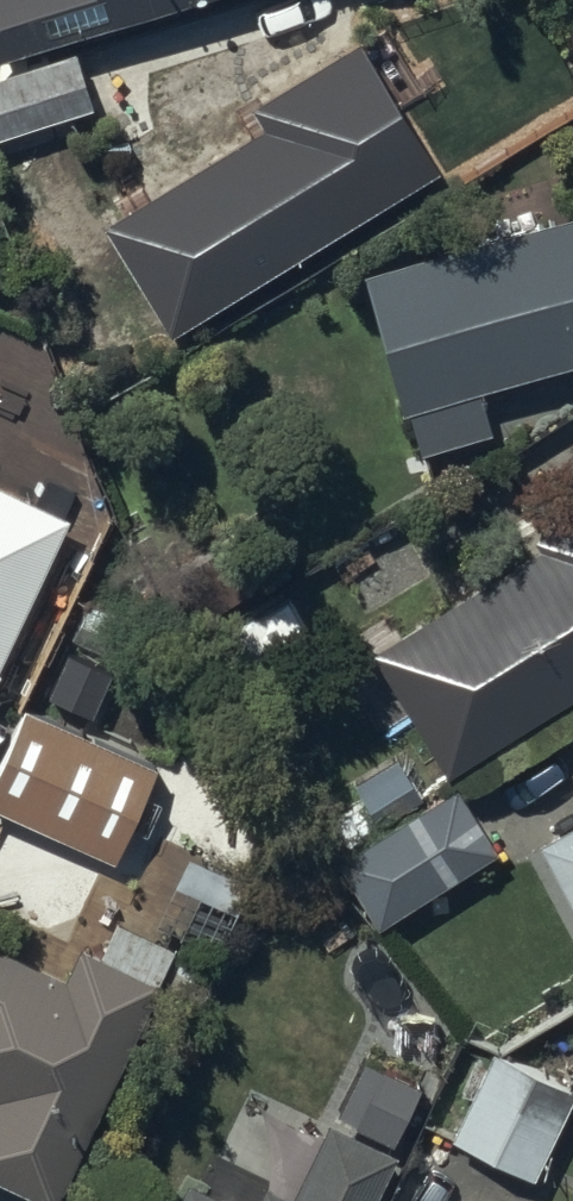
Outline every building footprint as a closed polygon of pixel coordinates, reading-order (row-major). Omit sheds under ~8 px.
[(209,0),(0,0),(0,66),(209,0)] [(267,135),(109,232),(174,338),(439,176),(360,47),(253,112),(267,135)] [(0,81),(0,141),(94,112),(76,57),(0,81)] [(368,280),(406,416),(572,369),(572,223),(368,280)] [(0,490),(0,670),(69,521),(0,490)] [(376,623),(449,750),(572,675),(572,497),(376,623)] [(28,714),(0,778),(0,813),(116,866),(159,773),(28,714)] [(384,930),(501,857),(461,792),(430,810),(400,764),(354,794),(368,815),(339,834),(354,857),(342,865),(384,930)] [(536,819),(572,889),(572,799),(536,819)] [(82,929),(63,955),(0,926),(0,1166),(56,1191),(159,963),(82,929)] [(495,1032),(450,1119),(532,1161),(572,1080),(572,1071),(495,1032)] [(366,1042),(339,1096),(393,1123),(420,1070),(366,1042)] [(330,1107),(291,1178),(265,1169),(252,1193),(186,1163),(168,1200),(361,1200),(392,1135),(330,1107)] [(456,1187),(450,1200),(485,1200),(456,1187)]
